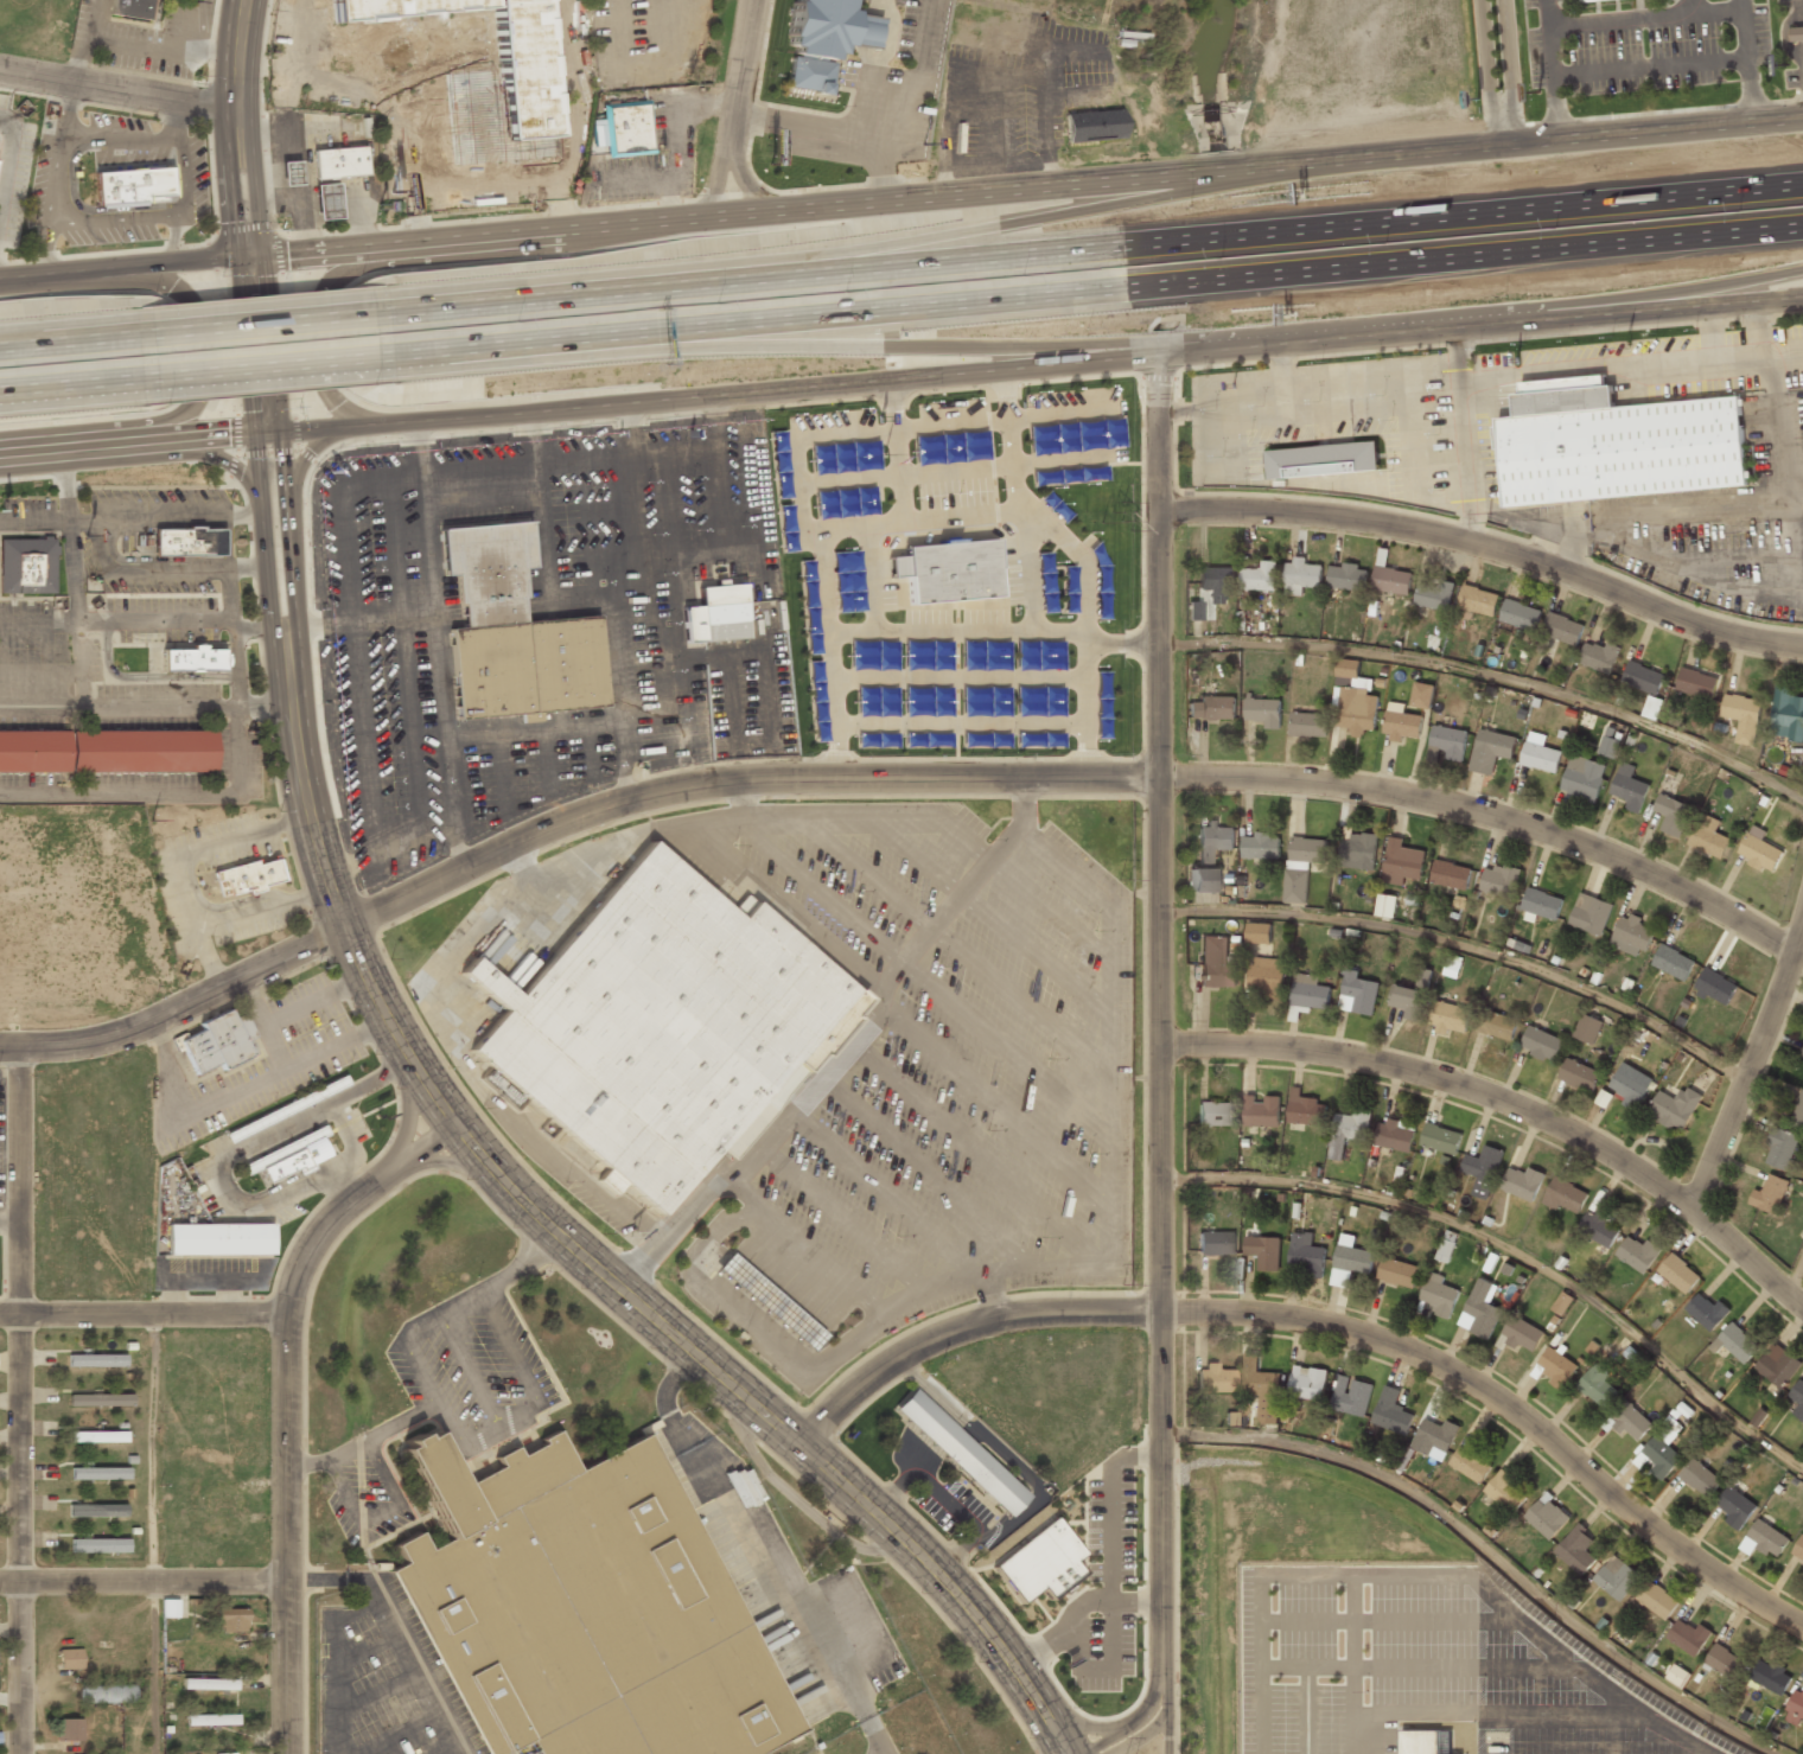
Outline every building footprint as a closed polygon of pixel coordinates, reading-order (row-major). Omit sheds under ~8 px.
[(110,14),(146,20),(150,0),(113,0),(110,14)] [(331,39),(327,0),(540,0),(549,108),(555,107),(559,159),(419,172),(413,101),(331,39)] [(782,88),(828,95),(835,44),(877,50),(880,18),(847,13),(849,0),(793,0),(782,88)] [(1793,27),(1794,43),(1802,42),(1802,27),(1793,27)] [(651,153),(649,102),(601,104),(605,157),(651,153)] [(1063,115),(1064,143),(1122,140),(1120,111),(1063,115)] [(363,146),(310,152),(312,180),(365,176),(363,146)] [(291,164),(276,164),(276,186),(292,185),(291,164)] [(165,167),(91,174),(95,210),(141,206),(140,198),(167,196),(165,167)] [(310,187),(312,221),(333,218),(331,185),(310,187)] [(1504,505),(1747,487),(1740,397),(1616,407),(1613,384),(1606,385),(1606,376),(1522,382),(1523,395),(1516,396),(1517,417),(1498,419),(1504,505)] [(1268,451),(1270,479),(1380,473),(1377,445),(1268,451)] [(524,623),(598,616),(606,704),(454,719),(446,630),(458,629),(452,574),(441,575),(437,530),(525,522),(529,567),(518,568),(524,623)] [(216,530),(147,531),(148,559),(216,557),(216,530)] [(46,597),(46,540),(0,540),(0,596),(46,597)] [(985,541),(894,550),(896,559),(883,560),(885,579),(896,578),(899,608),(990,599),(985,541)] [(1304,587),(1321,588),(1323,566),(1305,566),(1305,559),(1287,557),(1285,595),(1302,597),(1304,587)] [(1260,569),(1242,569),(1242,591),(1276,591),(1276,561),(1260,561),(1260,569)] [(1329,588),(1365,592),(1368,568),(1331,563),(1329,588)] [(1232,567),(1196,567),(1196,591),(1213,591),(1213,604),(1232,604),(1232,567)] [(1412,573),(1378,568),(1376,592),(1409,597),(1412,573)] [(732,585),(690,589),(692,607),(673,610),(677,645),(739,638),(732,585)] [(1416,585),(1416,608),(1452,608),(1452,585),(1416,585)] [(1501,594),(1463,585),(1457,608),(1495,618),(1501,594)] [(1535,633),(1542,611),(1505,599),(1498,623),(1535,633)] [(1188,620),(1200,620),(1200,602),(1188,602),(1188,620)] [(1584,625),(1549,613),(1542,636),(1576,648),(1584,625)] [(1619,650),(1586,639),(1578,664),(1611,675),(1619,650)] [(154,651),(154,674),(217,674),(216,651),(154,651)] [(1376,732),(1377,696),(1368,696),(1368,678),(1359,678),(1359,659),(1338,659),(1337,731),(1376,732)] [(1664,674),(1630,661),(1622,682),(1657,695),(1664,674)] [(1710,702),(1719,680),(1683,666),(1675,690),(1710,702)] [(1412,704),(1428,709),(1434,687),(1416,682),(1412,704)] [(1772,739),(1802,741),(1802,698),(1790,697),(1790,688),(1775,687),(1772,739)] [(1761,700),(1724,695),(1721,719),(1739,721),(1737,745),(1756,747),(1761,700)] [(1662,702),(1650,696),(1642,715),(1654,720),(1662,702)] [(1187,721),(1235,721),(1235,699),(1187,699),(1187,721)] [(1264,729),(1280,729),(1280,700),(1244,700),(1244,721),(1264,721),(1264,729)] [(1384,736),(1419,742),(1423,716),(1401,713),(1402,706),(1389,704),(1384,736)] [(1289,736),(1329,736),(1329,715),(1289,715),(1289,736)] [(1467,732),(1434,726),(1428,757),(1463,761),(1467,732)] [(1471,771),(1493,776),(1497,758),(1511,761),(1516,736),(1478,731),(1471,771)] [(1548,736),(1528,732),(1520,765),(1555,774),(1561,752),(1546,748),(1548,736)] [(1599,753),(1614,759),(1623,738),(1606,732),(1599,753)] [(70,733),(69,772),(212,773),(212,733),(70,733)] [(0,735),(0,771),(62,772),(62,735),(0,735)] [(1606,765),(1571,755),(1560,792),(1595,803),(1606,765)] [(1626,811),(1640,814),(1648,784),(1632,780),(1635,767),(1619,763),(1611,796),(1630,801),(1626,811)] [(1661,830),(1680,838),(1691,806),(1659,793),(1652,812),(1665,817),(1661,830)] [(1716,833),(1721,822),(1701,812),(1688,844),(1721,859),(1729,838),(1716,833)] [(1219,893),(1219,869),(1210,869),(1210,850),(1234,850),(1234,828),(1217,828),(1217,823),(1198,823),(1198,869),(1187,869),(1187,893),(1219,893)] [(1764,841),(1767,833),(1753,824),(1737,856),(1771,874),(1784,852),(1764,841)] [(1374,870),(1377,834),(1343,830),(1339,867),(1374,870)] [(1241,835),(1241,860),(1280,860),(1280,835),(1241,835)] [(1382,881),(1403,885),(1406,876),(1420,880),(1426,850),(1404,847),(1406,840),(1390,836),(1382,881)] [(1329,838),(1288,838),(1286,904),(1307,904),(1308,862),(1327,863),(1329,838)] [(646,840),(734,917),(750,899),(866,999),(730,1157),(718,1148),(660,1216),(465,1048),(499,1009),(455,972),(470,956),(514,994),(646,840)] [(1466,891),(1472,869),(1434,859),(1428,881),(1466,891)] [(270,860),(250,865),(248,861),(206,873),(209,881),(218,879),(223,895),(240,891),(241,895),(255,892),(254,887),(276,881),(270,860)] [(1514,900),(1521,872),(1487,862),(1479,891),(1514,900)] [(1521,911),(1556,923),(1563,899),(1528,888),(1521,911)] [(1612,905),(1579,893),(1568,925),(1601,937),(1612,905)] [(1376,916),(1394,918),(1396,897),(1378,894),(1376,916)] [(1656,927),(1622,914),(1611,943),(1645,956),(1656,927)] [(1271,944),(1272,924),(1248,923),(1247,943),(1271,944)] [(1200,987),(1237,987),(1237,964),(1228,964),(1228,937),(1200,937),(1200,987)] [(1684,982),(1695,961),(1661,945),(1651,967),(1684,982)] [(1443,975),(1458,979),(1464,958),(1448,954),(1443,975)] [(1283,958),(1250,958),(1250,994),(1283,994),(1283,958)] [(1727,1008),(1739,984),(1705,968),(1693,991),(1727,1008)] [(1327,1012),(1331,988),(1318,986),(1320,977),(1295,972),(1289,1006),(1327,1012)] [(1372,1015),(1380,980),(1345,972),(1338,1008),(1372,1015)] [(1429,977),(1420,974),(1416,986),(1425,989),(1429,977)] [(1426,991),(1394,983),(1387,1008),(1419,1018),(1426,991)] [(1471,1008),(1436,1001),(1431,1027),(1465,1034),(1471,1008)] [(251,1057),(243,1040),(253,1036),(243,1013),(232,1018),(229,1010),(198,1023),(201,1030),(179,1039),(194,1075),(219,1064),(221,1069),(251,1057)] [(1518,1021),(1487,1010),(1480,1031),(1511,1041),(1518,1021)] [(1572,1037),(1592,1046),(1603,1023),(1582,1014),(1572,1037)] [(1520,1050),(1556,1063),(1565,1040),(1528,1026),(1520,1050)] [(1601,1073),(1567,1058),(1557,1079),(1593,1095),(1601,1073)] [(1649,1084),(1618,1070),(1607,1093),(1639,1108),(1649,1084)] [(517,1092),(489,1071),(483,1078),(511,1100),(517,1092)] [(1300,1086),(1288,1088),(1289,1125),(1327,1124),(1326,1099),(1301,1099),(1300,1086)] [(1701,1095),(1683,1086),(1677,1099),(1658,1091),(1646,1116),(1684,1133),(1701,1095)] [(326,1098),(321,1088),(243,1123),(247,1133),(326,1098)] [(1595,1101),(1606,1108),(1614,1095),(1603,1089),(1595,1101)] [(1801,1090),(1789,1124),(1802,1130),(1802,1091),(1801,1090)] [(1280,1096),(1243,1096),(1243,1125),(1280,1125),(1280,1096)] [(1234,1125),(1234,1103),(1196,1103),(1196,1125),(1234,1125)] [(1368,1141),(1371,1110),(1352,1108),(1351,1114),(1337,1112),(1330,1159),(1343,1161),(1346,1137),(1368,1141)] [(1381,1147),(1410,1152),(1415,1123),(1387,1118),(1381,1147)] [(1463,1134),(1427,1122),(1420,1144),(1455,1156),(1463,1134)] [(1801,1138),(1777,1128),(1761,1162),(1786,1172),(1801,1138)] [(241,1164),(246,1175),(260,1169),(266,1183),(328,1156),(317,1131),(241,1164)] [(1479,1159),(1465,1154),(1459,1172),(1478,1178),(1472,1194),(1487,1200),(1504,1152),(1484,1144),(1479,1159)] [(1501,1189),(1533,1203),(1544,1174),(1527,1167),(1524,1173),(1510,1167),(1501,1189)] [(1789,1182),(1763,1173),(1751,1205),(1777,1216),(1789,1182)] [(1575,1218),(1588,1193),(1555,1176),(1542,1201),(1575,1218)] [(1607,1249),(1622,1227),(1592,1208),(1578,1230),(1607,1249)] [(167,1224),(167,1255),(272,1254),(271,1223),(167,1224)] [(1449,1263),(1458,1233),(1445,1229),(1436,1259),(1449,1263)] [(1235,1231),(1196,1231),(1196,1255),(1235,1255),(1235,1231)] [(1325,1248),(1312,1246),(1313,1233),(1292,1232),(1289,1274),(1324,1276),(1325,1248)] [(1614,1256),(1644,1275),(1659,1252),(1630,1233),(1614,1256)] [(1374,1252),(1352,1249),(1355,1237),(1338,1235),(1331,1286),(1350,1288),(1351,1273),(1371,1275),(1374,1252)] [(1245,1256),(1257,1256),(1257,1271),(1279,1271),(1279,1237),(1245,1237),(1245,1256)] [(726,1251),(822,1335),(808,1351),(713,1267),(726,1251)] [(1700,1275),(1671,1255),(1656,1275),(1684,1295),(1700,1275)] [(1420,1267),(1382,1257),(1376,1280),(1413,1290),(1420,1267)] [(1447,1287),(1450,1278),(1429,1271),(1417,1308),(1450,1319),(1459,1290),(1447,1287)] [(1457,1326),(1489,1339),(1502,1309),(1491,1305),(1498,1286),(1478,1277),(1457,1326)] [(1701,1291),(1684,1310),(1712,1333),(1727,1313),(1701,1291)] [(1553,1309),(1562,1315),(1573,1299),(1563,1293),(1553,1309)] [(1531,1354),(1544,1333),(1514,1315),(1501,1337),(1531,1354)] [(1723,1346),(1745,1364),(1760,1345),(1731,1322),(1711,1348),(1718,1354),(1723,1346)] [(1753,1369),(1780,1391),(1802,1364),(1776,1341),(1753,1369)] [(1579,1367),(1550,1346),(1534,1369),(1562,1390),(1579,1367)] [(1280,1373),(1257,1373),(1257,1354),(1243,1354),(1242,1396),(1257,1397),(1256,1424),(1279,1424),(1280,1373)] [(67,1367),(125,1367),(125,1355),(67,1355),(67,1367)] [(1605,1382),(1611,1375),(1597,1363),(1578,1388),(1606,1410),(1620,1393),(1605,1382)] [(1196,1392),(1234,1392),(1234,1370),(1217,1370),(1217,1364),(1196,1364),(1196,1392)] [(1289,1397),(1324,1402),(1327,1370),(1293,1366),(1289,1397)] [(1375,1389),(1344,1375),(1329,1404),(1361,1418),(1375,1389)] [(1802,1377),(1788,1397),(1799,1404),(1794,1414),(1802,1420),(1802,1378),(1802,1377)] [(1415,1414),(1396,1407),(1402,1392),(1385,1385),(1370,1422),(1406,1437),(1415,1414)] [(907,1389),(887,1410),(1004,1518),(1024,1497),(907,1389)] [(131,1394),(68,1394),(68,1407),(131,1406),(131,1394)] [(1637,1443),(1654,1424),(1630,1403),(1612,1423),(1637,1443)] [(1435,1448),(1447,1453),(1459,1427),(1446,1421),(1442,1428),(1423,1418),(1410,1447),(1431,1456),(1435,1448)] [(126,1432),(69,1431),(69,1442),(125,1443),(126,1432)] [(565,1473),(543,1433),(528,1441),(530,1447),(507,1460),(502,1450),(483,1460),(489,1471),(445,1495),(415,1441),(401,1449),(397,1442),(383,1449),(435,1544),(418,1554),(408,1535),(384,1548),(394,1564),(377,1574),(475,1753),(755,1753),(796,1731),(635,1434),(565,1473)] [(1636,1458),(1644,1466),(1646,1465),(1662,1480),(1682,1460),(1657,1435),(1636,1458)] [(1480,1484),(1492,1465),(1460,1446),(1448,1465),(1480,1484)] [(1722,1481),(1694,1459),(1680,1478),(1708,1500),(1722,1481)] [(128,1468),(71,1467),(71,1479),(128,1480),(128,1468)] [(1484,1492),(1514,1513),(1530,1491),(1501,1469),(1484,1492)] [(1724,1519),(1738,1530),(1757,1507),(1732,1486),(1716,1504),(1728,1513),(1724,1519)] [(1524,1518),(1550,1539),(1572,1514),(1546,1492),(1524,1518)] [(126,1504),(68,1505),(69,1517),(126,1516),(126,1504)] [(1081,1554),(1054,1518),(990,1566),(1019,1605),(1039,1590),(1046,1601),(1081,1574),(1072,1561),(1081,1554)] [(1748,1555),(1759,1544),(1772,1558),(1788,1544),(1764,1518),(1738,1543),(1748,1555)] [(1582,1576),(1597,1558),(1586,1549),(1595,1538),(1578,1524),(1554,1552),(1582,1576)] [(1801,1536),(1792,1557),(1802,1562),(1802,1537),(1801,1536)] [(128,1539),(70,1539),(70,1553),(128,1552),(128,1539)] [(1619,1602),(1640,1576),(1614,1555),(1593,1580),(1619,1602)] [(1680,1601),(1649,1580),(1636,1599),(1665,1620),(1680,1601)] [(161,1618),(177,1618),(177,1600),(161,1600),(161,1618)] [(246,1609),(215,1609),(216,1631),(246,1631),(246,1609)] [(1695,1657),(1709,1633),(1681,1615),(1665,1638),(1695,1657)] [(1746,1661),(1715,1643),(1702,1663),(1733,1682),(1746,1661)] [(82,1649),(59,1649),(60,1669),(82,1669),(82,1649)] [(1748,1678),(1780,1696),(1792,1676),(1760,1658),(1748,1678)] [(1690,1673),(1674,1663),(1664,1678),(1681,1689),(1690,1673)] [(182,1690),(236,1691),(236,1679),(183,1678),(182,1690)] [(80,1703),(134,1703),(133,1685),(80,1685),(80,1703)] [(1796,1685),(1784,1716),(1802,1724),(1802,1688),(1796,1685)] [(237,1725),(237,1714),(185,1715),(186,1726),(237,1725)] [(81,1740),(81,1719),(57,1719),(57,1740),(81,1740)] [(1401,1753),(1452,1753),(1452,1731),(1401,1731),(1401,1753)]
